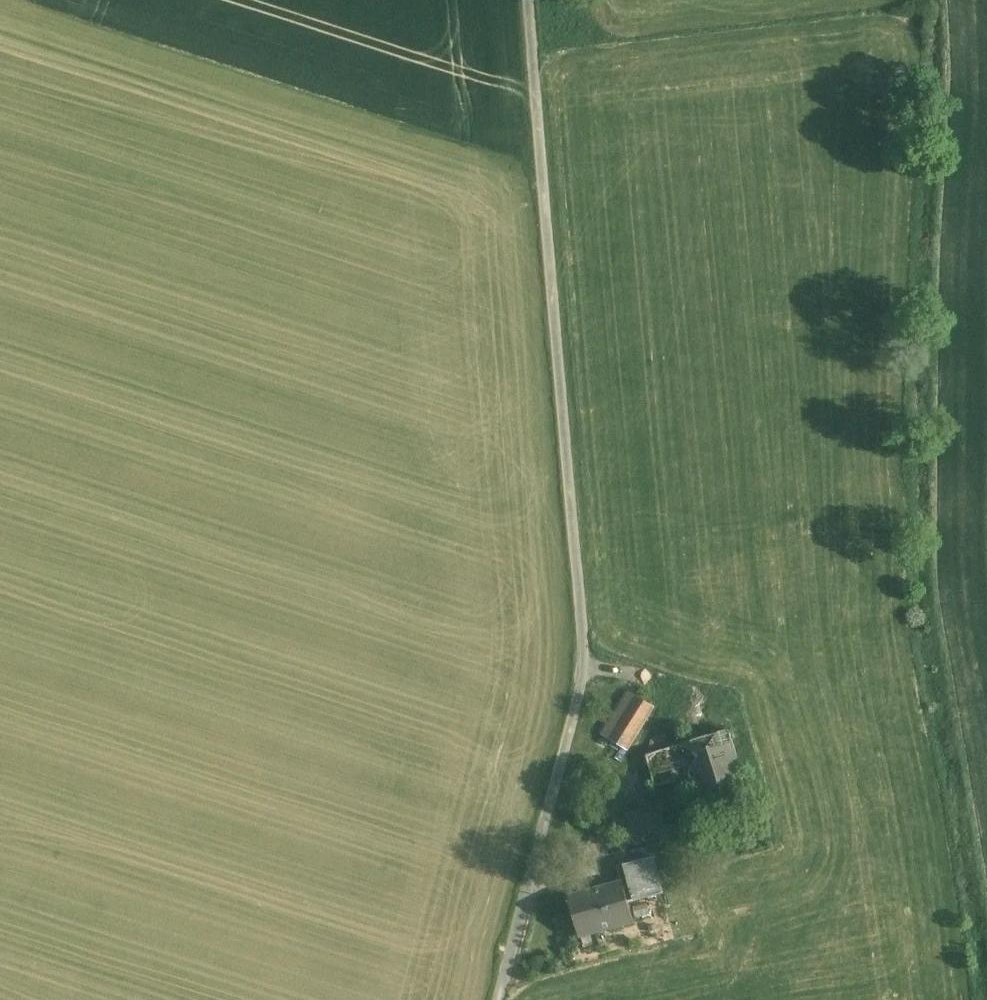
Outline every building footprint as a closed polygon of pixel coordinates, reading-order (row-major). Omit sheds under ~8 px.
[(630,692),(603,733),(628,749),(655,709),(630,692)] [(730,731),(702,738),(712,770),(692,777),(700,805),(748,790),(730,731)] [(702,738),(648,753),(658,787),(692,777),(712,770),(702,738)] [(649,806),(624,815),(633,842),(666,830),(661,816),(654,819),(649,806)] [(628,880),(569,896),(581,937),(635,922),(630,903),(664,893),(654,856),(638,860),(643,876),(628,880)] [(638,860),(624,865),(628,880),(643,876),(638,860)]
